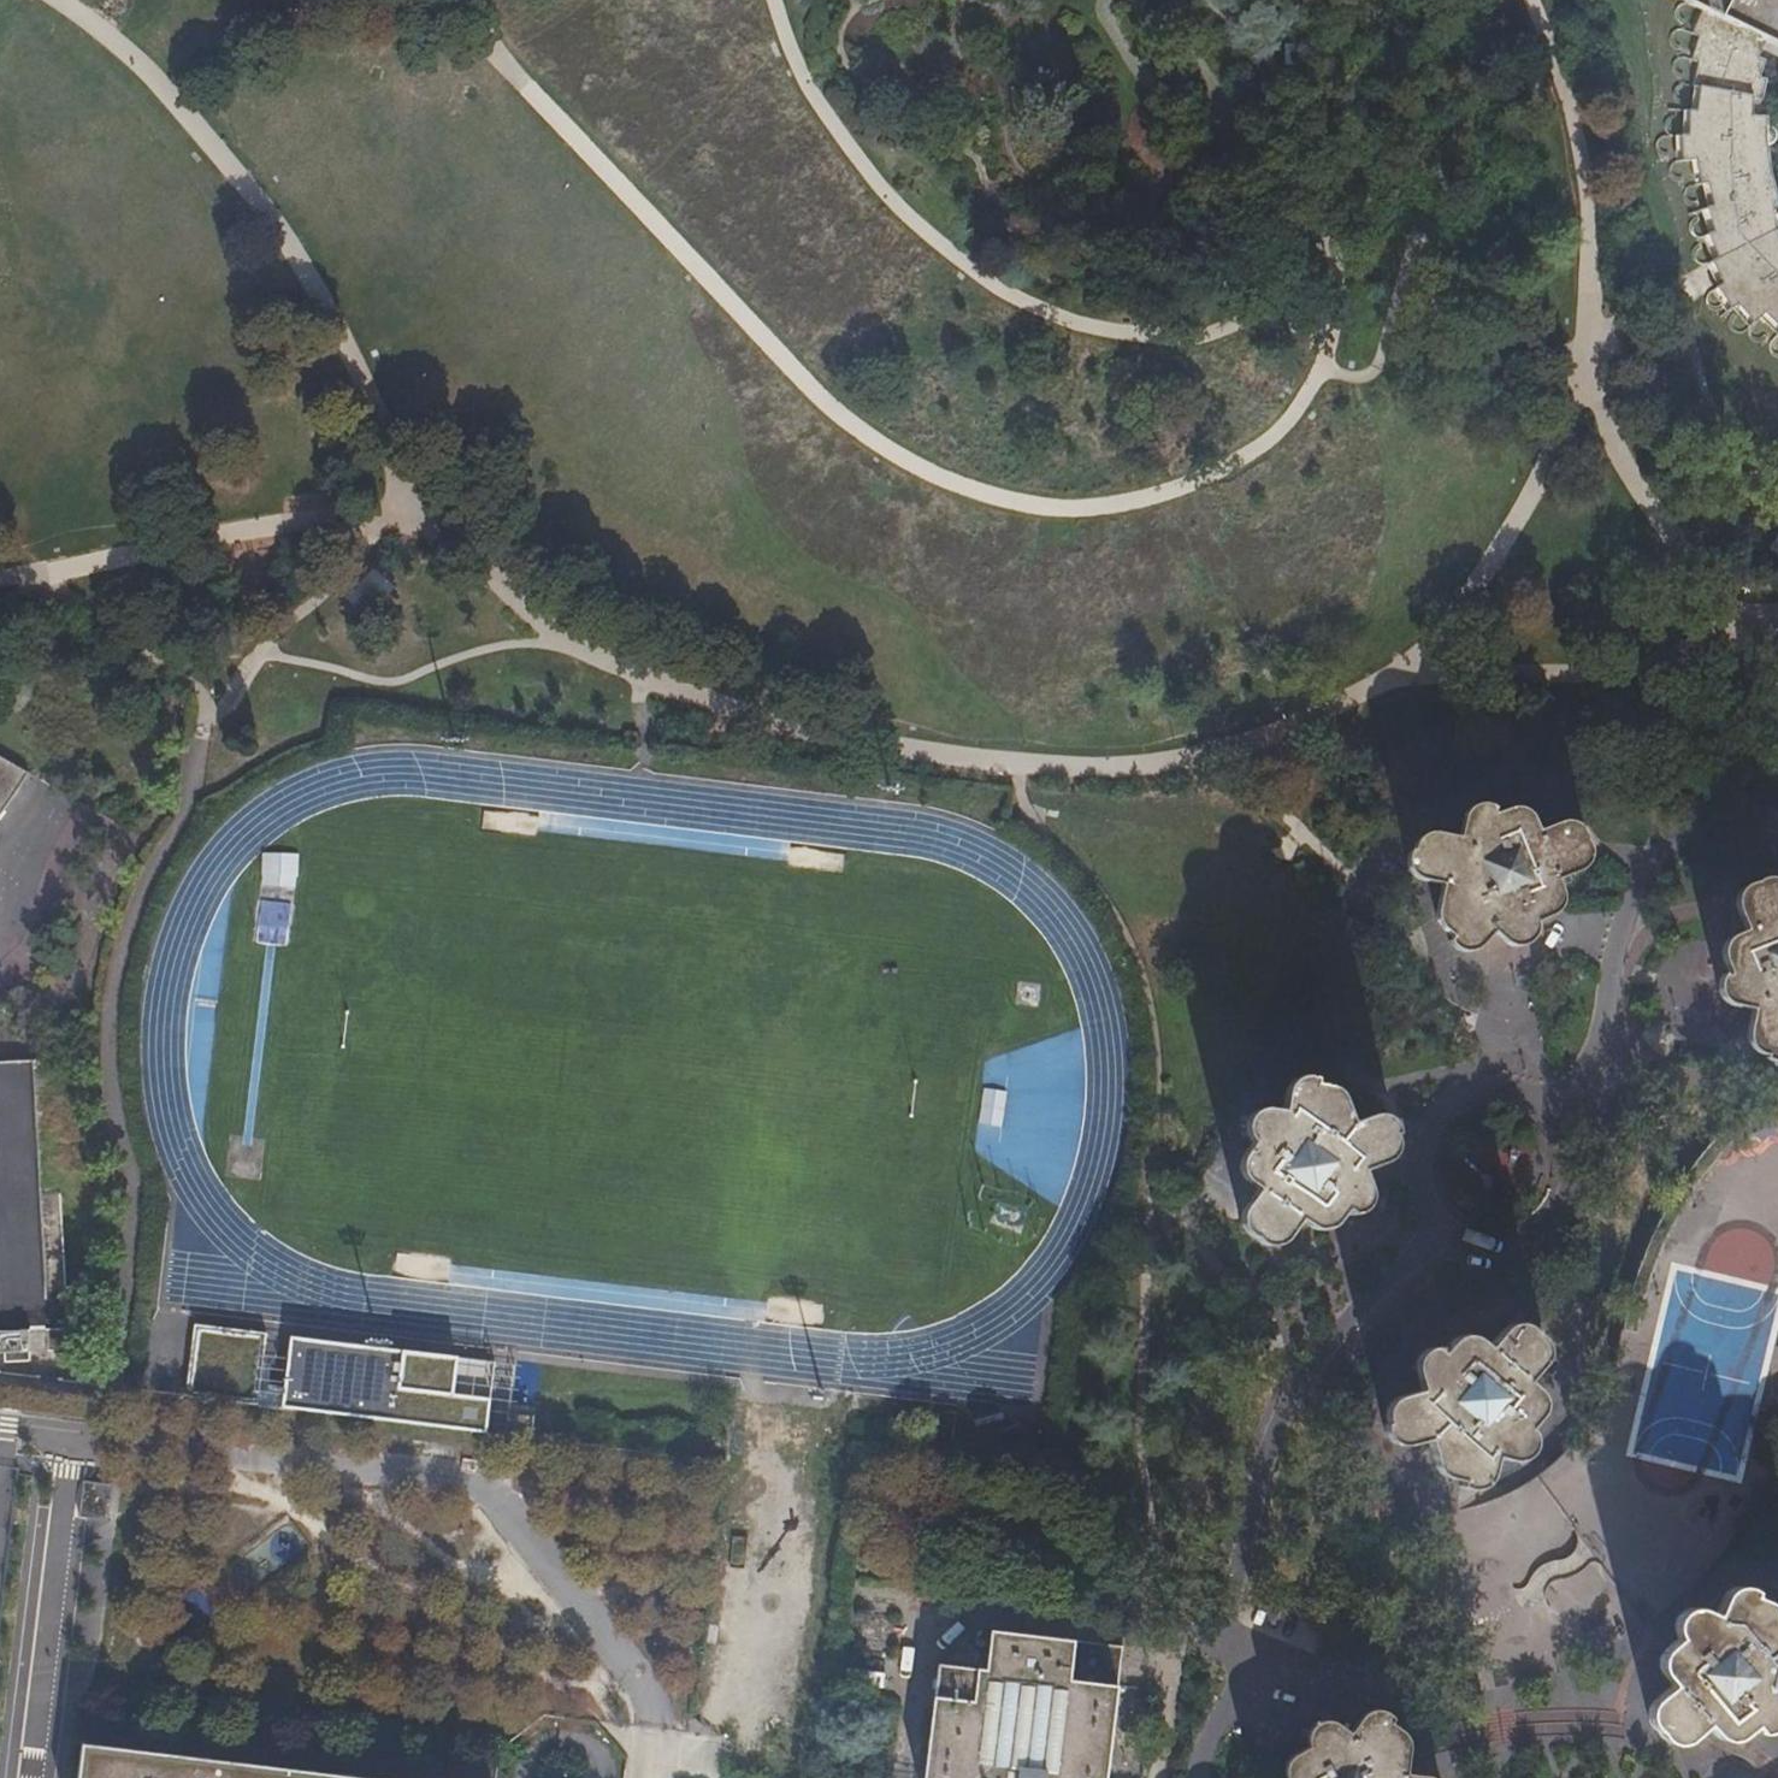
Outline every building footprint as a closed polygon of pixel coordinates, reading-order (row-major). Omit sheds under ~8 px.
[(1696,161),(1700,186),(1707,184),(1712,207),(1706,210),(1713,234),(1706,237),(1716,260),(1709,264),(1714,274),(1720,285),(1714,289),(1729,311),(1736,308),(1750,326),(1762,316),(1777,332),(1773,338),(1777,342),(1777,223),(1774,212),(1777,210),(1777,201),(1776,197),(1772,182),(1769,168),(1769,162),(1768,154),(1769,122),(1761,121),(1768,84),(1759,82),(1765,64),(1757,61),(1765,43),(1777,49),(1777,0),(1679,0),(1701,12),(1691,36),(1699,39),(1691,62),(1698,64),(1693,89),(1701,91),(1698,115),(1692,114),(1689,136),(1680,137),(1681,162),(1696,161)] [(1765,43),(1757,61),(1765,64),(1759,82),(1768,84),(1761,121),(1769,122),(1768,154),(1769,162),(1769,168),(1772,182),(1776,197),(1777,201),(1777,49),(1765,43)] [(32,765),(35,760),(0,738),(0,803),(32,765)] [(1412,853),(1407,853),(1407,854),(1404,869),(1406,869),(1407,873),(1410,877),(1415,882),(1420,885),(1425,886),(1432,886),(1435,886),(1436,887),(1438,891),(1439,893),(1439,899),(1433,917),(1433,921),(1434,925),(1439,930),(1446,935),(1448,945),(1452,951),(1458,956),(1464,957),(1468,957),(1472,955),(1481,946),(1484,943),(1485,941),(1487,939),(1490,938),(1494,938),(1501,946),(1508,949),(1512,950),(1517,949),(1523,948),(1526,946),(1530,942),(1534,936),(1534,932),(1533,926),(1534,924),(1536,922),(1545,920),(1549,919),(1553,916),(1555,913),(1559,904),(1560,897),(1559,891),(1555,885),(1556,882),(1559,879),(1564,880),(1570,878),(1582,869),(1585,866),(1587,863),(1588,858),(1589,853),(1588,849),(1581,831),(1577,826),(1573,824),(1568,822),(1560,822),(1535,831),(1529,819),(1525,813),(1520,809),(1515,808),(1507,808),(1505,809),(1497,815),(1492,816),(1490,816),(1489,814),(1488,813),(1489,811),(1489,808),(1486,807),(1482,806),(1474,807),(1469,809),(1465,812),(1463,816),(1457,837),(1455,840),(1451,841),(1436,837),(1432,836),(1428,836),(1422,838),(1418,841),(1415,843),(1413,848),(1412,853)] [(1741,1008),(1747,1010),(1750,1011),(1749,1012),(1744,1034),(1744,1037),(1746,1044),(1750,1050),(1759,1056),(1762,1056),(1764,1060),(1763,1061),(1771,1063),(1775,1063),(1777,1062),(1777,887),(1772,883),(1767,881),(1760,881),(1756,882),(1750,885),(1748,885),(1746,883),(1738,888),(1738,890),(1735,893),(1733,897),(1732,903),(1732,907),(1734,915),(1741,930),(1741,932),(1741,933),(1739,935),(1729,938),(1724,941),(1721,947),(1719,953),(1719,962),(1720,967),(1722,972),(1724,973),(1724,976),(1724,977),(1722,978),(1719,978),(1717,980),(1715,986),(1716,992),(1719,1000),(1723,1003),(1727,1006),(1730,1007),(1736,1009),(1738,1010),(1741,1008)] [(41,1347),(40,1323),(58,1322),(40,1055),(0,1056),(0,1350),(41,1347)] [(1260,1244),(1270,1249),(1271,1249),(1277,1248),(1281,1246),(1284,1244),(1297,1225),(1299,1224),(1301,1224),(1312,1232),(1319,1233),(1322,1233),(1329,1231),(1335,1227),(1338,1223),(1341,1216),(1342,1214),(1343,1214),(1345,1214),(1349,1219),(1360,1214),(1363,1212),(1366,1208),(1368,1205),(1369,1200),(1369,1196),(1367,1188),(1361,1179),(1361,1177),(1361,1175),(1363,1173),(1377,1168),(1381,1168),(1386,1165),(1391,1159),(1394,1152),(1394,1146),(1394,1144),(1393,1142),(1393,1140),(1396,1135),(1393,1128),(1387,1122),(1380,1118),(1373,1118),(1368,1119),(1356,1126),(1354,1126),(1351,1125),(1349,1122),(1342,1101),(1337,1095),(1332,1091),(1328,1089),(1322,1087),(1315,1087),(1314,1084),(1311,1081),(1309,1079),(1305,1078),(1301,1078),(1296,1080),(1292,1083),(1287,1088),(1283,1096),(1282,1103),(1282,1108),(1279,1114),(1273,1113),(1265,1112),(1257,1114),(1253,1116),(1249,1120),(1246,1123),(1245,1127),(1244,1132),(1245,1135),(1250,1145),(1250,1148),(1241,1160),(1239,1166),(1239,1172),(1240,1178),(1243,1182),(1254,1193),(1254,1195),(1241,1214),(1239,1219),(1240,1225),(1243,1230),(1248,1235),(1255,1238),(1260,1244)] [(1540,1477),(1539,1477),(1519,1489),(1498,1499),(1471,1507),(1452,1511),(1483,1691),(1490,1691),(1505,1687),(1520,1684),(1544,1676),(1577,1664),(1609,1648),(1630,1636),(1648,1624),(1664,1611),(1686,1591),(1707,1570),(1720,1555),(1735,1537),(1753,1510),(1761,1494),(1774,1467),(1777,1457),(1777,1082),(1769,1089),(1741,1112),(1713,1141),(1701,1155),(1688,1173),(1669,1201),(1659,1220),(1649,1240),(1642,1256),(1636,1275),(1627,1307),(1623,1330),(1620,1348),(1617,1364),(1611,1383),(1605,1397),(1596,1415),(1590,1424),(1580,1437),(1561,1458),(1540,1477)] [(1487,1482),(1496,1457),(1509,1461),(1515,1461),(1521,1460),(1525,1457),(1530,1453),(1532,1448),(1533,1443),(1533,1437),(1532,1431),(1529,1428),(1534,1424),(1542,1412),(1545,1404),(1545,1400),(1543,1395),(1541,1392),(1539,1388),(1531,1382),(1530,1379),(1530,1377),(1531,1375),(1544,1364),(1546,1360),(1548,1353),(1547,1346),(1544,1340),(1537,1333),(1535,1333),(1532,1329),(1527,1325),(1520,1322),(1514,1322),(1510,1323),(1506,1325),(1489,1342),(1487,1344),(1484,1344),(1476,1336),(1469,1334),(1466,1333),(1462,1334),(1456,1337),(1441,1352),(1439,1351),(1439,1346),(1430,1346),(1426,1348),(1422,1351),(1419,1354),(1417,1358),(1415,1367),(1419,1385),(1421,1386),(1417,1390),(1394,1397),(1391,1399),(1388,1402),(1385,1409),(1385,1413),(1386,1417),(1388,1421),(1384,1426),(1387,1434),(1392,1440),(1400,1443),(1408,1444),(1425,1440),(1428,1440),(1430,1444),(1435,1463),(1438,1468),(1444,1474),(1449,1477),(1460,1478),(1460,1484),(1465,1487),(1471,1490),(1477,1490),(1484,1486),(1487,1482)] [(491,1359),(192,1324),(183,1390),(390,1414),(483,1425),(491,1359)] [(78,1521),(106,1524),(111,1489),(83,1485),(78,1521)] [(1657,1731),(1658,1733),(1663,1738),(1666,1740),(1669,1742),(1677,1742),(1680,1742),(1687,1739),(1705,1725),(1716,1734),(1720,1737),(1728,1738),(1732,1738),(1740,1735),(1749,1728),(1753,1731),(1759,1732),(1764,1732),(1770,1731),(1774,1728),(1777,1724),(1777,1723),(1777,1618),(1777,1613),(1775,1611),(1774,1609),(1770,1604),(1756,1595),(1757,1591),(1754,1588),(1749,1586),(1744,1585),(1739,1586),(1734,1587),(1729,1590),(1725,1593),(1722,1597),(1720,1602),(1719,1608),(1716,1611),(1712,1612),(1703,1608),(1696,1607),(1686,1608),(1683,1609),(1679,1614),(1676,1619),(1676,1622),(1678,1637),(1668,1646),(1662,1658),(1661,1664),(1662,1669),(1664,1676),(1669,1682),(1669,1686),(1667,1689),(1663,1692),(1659,1693),(1655,1697),(1651,1701),(1649,1706),(1649,1710),(1649,1718),(1652,1723),(1658,1728),(1657,1731)] [(1123,1645),(993,1629),(988,1670),(937,1664),(923,1777),(1106,1777),(1123,1645)] [(1297,1754),(1294,1755),(1288,1759),(1285,1765),(1285,1768),(1285,1775),(1287,1777),(1438,1777),(1437,1777),(1434,1775),(1429,1773),(1407,1771),(1409,1751),(1410,1748),(1409,1740),(1407,1733),(1404,1730),(1391,1721),(1395,1717),(1389,1711),(1385,1708),(1380,1707),(1375,1707),(1370,1708),(1366,1710),(1362,1713),(1352,1727),(1352,1729),(1350,1730),(1347,1730),(1342,1724),(1339,1722),(1333,1720),(1326,1719),(1320,1720),(1312,1725),(1309,1729),(1307,1737),(1308,1746),(1297,1754)] [(79,1744),(75,1777),(352,1777),(79,1744)]
